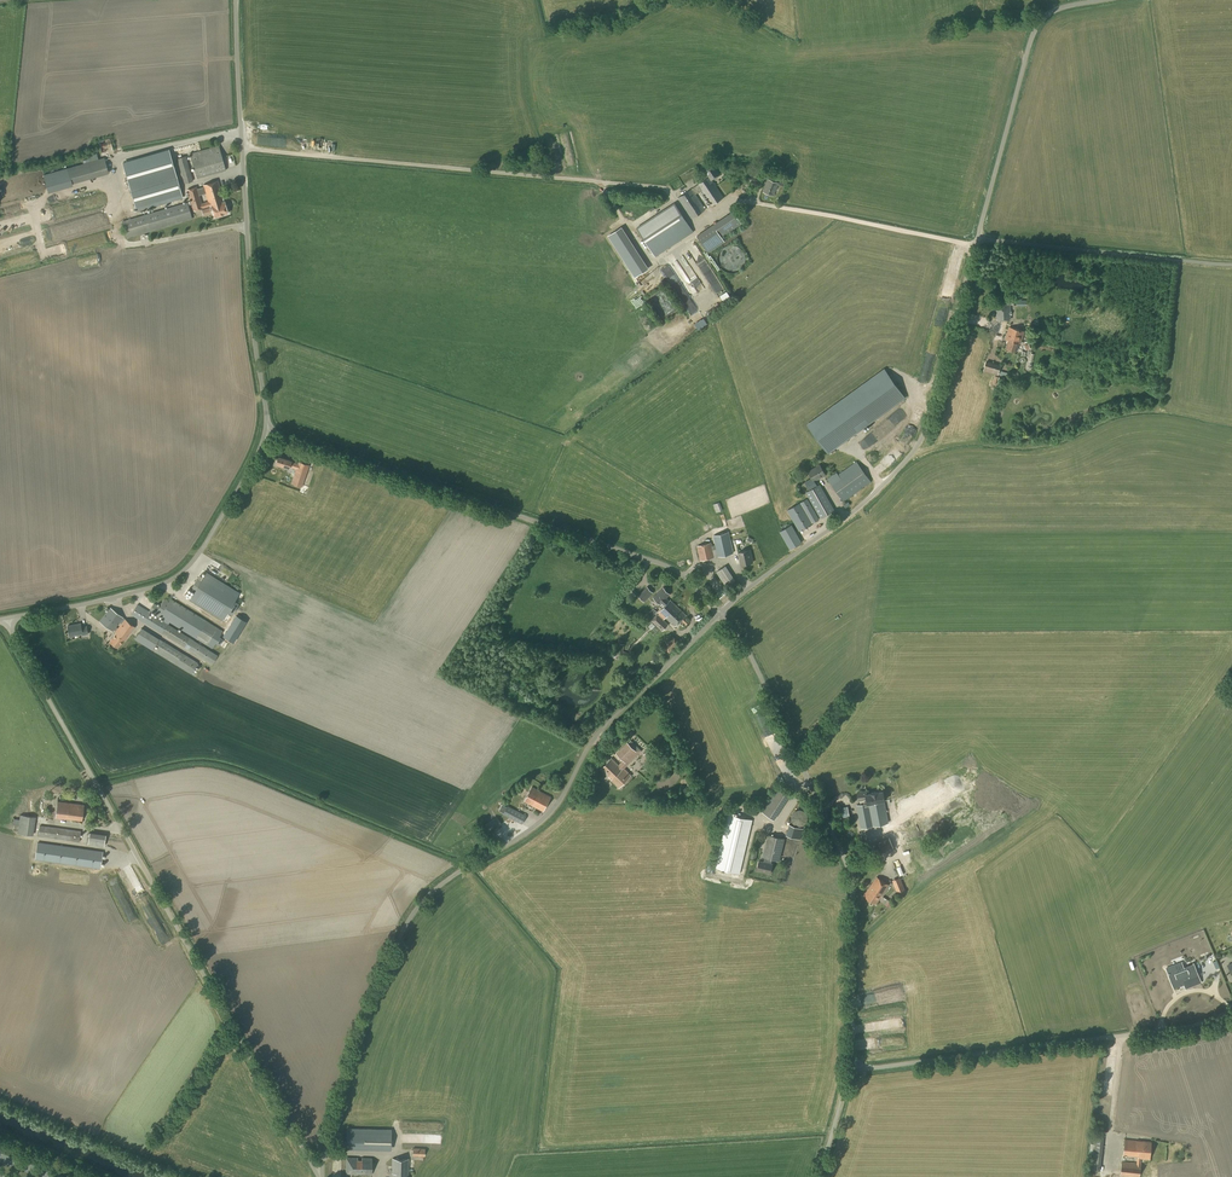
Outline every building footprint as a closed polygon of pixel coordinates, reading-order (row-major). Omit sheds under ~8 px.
[(196,176),(225,168),(219,145),(190,153),(196,176)] [(169,150),(123,164),(137,211),(183,198),(169,150)] [(184,183),(193,181),(186,156),(177,159),(184,183)] [(71,184),(109,173),(104,157),(67,168),(71,184)] [(724,198),(712,180),(719,174),(713,166),(705,171),(709,177),(698,185),(691,189),(678,198),(692,219),(706,210),(696,194),(702,191),(711,206),(724,198)] [(783,182),(785,176),(776,173),(774,178),(783,182)] [(773,195),(778,183),(768,180),(763,192),(773,195)] [(211,206),(214,217),(227,213),(224,202),(218,181),(203,185),(203,187),(197,188),(197,187),(187,190),(193,211),(203,208),(209,206),(209,207),(211,206)] [(127,238),(192,219),(187,202),(122,221),(127,238)] [(655,257),(693,232),(675,203),(654,216),(636,228),(655,257)] [(707,253),(724,241),(721,237),(713,225),(713,224),(696,236),(707,253)] [(996,320),(1011,319),(1011,304),(996,305),(996,320)] [(1019,343),(1020,344),(1024,331),(1010,327),(1006,339),(1009,340),(1006,348),(1017,352),(1019,343)] [(998,375),(1001,366),(987,362),(984,371),(998,375)] [(905,397),(885,370),(809,426),(828,453),(905,397)] [(298,463),(291,461),(278,456),(275,464),(289,468),(289,467),(296,469),(291,483),(302,487),(307,471),(311,472),(313,466),(298,461),(298,463)] [(871,482),(856,461),(838,474),(836,472),(827,479),(829,481),(843,502),(871,482)] [(817,486),(815,480),(825,474),(820,465),(808,471),(812,477),(804,481),(809,491),(805,493),(820,519),(835,510),(820,484),(817,486)] [(799,531),(819,519),(807,498),(787,510),(799,531)] [(716,513),(723,510),(719,502),(713,505),(716,513)] [(790,550),(802,543),(792,525),(780,532),(790,550)] [(734,553),(729,532),(713,536),(714,545),(711,545),(711,543),(697,546),(701,560),(734,553)] [(741,565),(747,564),(753,562),(750,550),(738,553),(741,565)] [(726,587),(736,580),(726,565),(716,572),(726,587)] [(195,590),(189,599),(223,620),(228,612),(232,614),(239,603),(235,600),(239,593),(206,572),(200,582),(196,579),(191,588),(195,590)] [(644,602),(654,593),(647,586),(638,596),(644,602)] [(675,627),(682,619),(683,617),(686,615),(671,600),(670,601),(667,598),(670,594),(663,588),(656,595),(653,598),(654,599),(654,601),(657,604),(658,604),(659,604),(660,605),(661,604),(664,607),(659,613),(658,615),(657,614),(651,620),(652,622),(662,631),(669,624),(664,620),(665,618),(671,623),(672,622),(675,626),(675,627)] [(219,637),(223,631),(171,599),(169,602),(164,599),(159,607),(154,603),(149,611),(137,604),(131,614),(212,665),(218,655),(206,648),(206,647),(203,646),(190,638),(169,624),(170,622),(212,648),(216,643),(219,645),(223,639),(219,637)] [(113,632),(124,617),(110,607),(99,621),(113,632)] [(124,641),(135,627),(125,619),(114,633),(115,634),(109,641),(118,647),(123,641),(124,641)] [(81,627),(80,623),(67,625),(69,636),(82,634),(82,635),(88,634),(86,626),(81,627)] [(135,638),(140,641),(147,631),(142,628),(135,638)] [(678,641),(672,636),(663,645),(671,653),(685,640),(682,637),(681,639),(680,639),(678,641)] [(159,639),(155,644),(158,646),(156,649),(176,663),(175,665),(176,665),(191,674),(198,663),(159,639)] [(626,660),(628,652),(623,651),(625,644),(619,643),(615,656),(626,660)] [(660,665),(665,659),(662,655),(657,660),(655,657),(650,661),(652,663),(651,664),(655,669),(660,665)] [(649,705),(651,707),(653,709),(655,706),(657,708),(659,706),(654,701),(649,705)] [(642,751),(631,740),(628,743),(627,741),(616,753),(624,761),(619,765),(611,758),(600,769),(608,777),(610,776),(612,778),(611,780),(619,787),(631,775),(624,768),(628,765),(642,751)] [(650,751),(649,749),(643,755),(649,762),(655,756),(654,755),(655,754),(651,750),(650,751)] [(958,791),(981,778),(976,770),(973,771),(971,768),(968,769),(969,770),(961,774),(959,771),(924,792),(929,799),(954,784),(958,791)] [(543,811),(549,799),(551,797),(532,787),(524,801),(543,811)] [(885,800),(884,800),(883,791),(866,794),(866,791),(857,792),(859,800),(866,799),(867,803),(856,805),(861,828),(888,823),(885,804),(885,800)] [(44,808),(53,810),(55,794),(47,793),(44,808)] [(954,808),(959,814),(970,806),(966,799),(954,808)] [(82,820),(84,805),(57,801),(55,818),(65,819),(65,818),(82,820)] [(516,810),(508,806),(503,814),(522,824),(526,815),(522,813),(523,809),(518,807),(516,810)] [(850,818),(848,807),(839,809),(840,816),(842,816),(843,819),(850,818)] [(790,816),(790,817),(790,818),(791,818),(791,819),(791,820),(791,821),(792,821),(792,822),(792,823),(793,823),(794,824),(795,825),(796,825),(797,826),(798,826),(799,826),(800,826),(801,826),(802,826),(803,825),(804,825),(805,824),(806,823),(807,822),(807,821),(808,821),(808,820),(808,819),(808,818),(809,817),(808,816),(808,815),(808,814),(808,813),(807,812),(806,811),(806,810),(805,810),(805,809),(804,809),(803,809),(803,808),(801,808),(800,808),(799,808),(798,808),(797,808),(796,808),(796,809),(795,809),(794,809),(794,810),(793,810),(792,811),(792,812),(791,813),(791,814),(791,815),(790,816)] [(33,835),(36,817),(20,814),(19,819),(14,818),(13,825),(18,825),(17,833),(33,835)] [(740,874),(753,820),(728,814),(715,868),(740,874)] [(490,832),(502,824),(497,817),(485,824),(490,832)] [(79,842),(80,831),(40,825),(38,836),(79,842)] [(106,845),(107,836),(97,835),(98,831),(92,830),(90,843),(106,845)] [(779,861),(785,838),(768,834),(763,857),(765,857),(764,862),(759,861),(757,870),(770,873),(772,864),(771,864),(772,859),(779,861)] [(876,855),(893,848),(889,838),(872,844),(876,855)] [(103,851),(37,842),(35,859),(100,869),(103,851)] [(937,855),(916,864),(919,870),(940,861),(937,855)] [(876,904),(889,885),(877,877),(864,896),(876,904)] [(897,893),(905,890),(899,877),(892,880),(897,893)] [(1201,982),(1193,963),(1184,966),(1182,962),(1166,968),(1173,988),(1188,982),(1190,986),(1201,982)] [(390,1149),(391,1130),(347,1129),(346,1148),(390,1149)] [(1100,1170),(1104,1137),(1094,1136),(1094,1144),(1090,1143),(1090,1154),(1093,1155),(1091,1169),(1100,1170)] [(1151,1142),(1125,1139),(1123,1155),(1138,1156),(1138,1157),(1137,1157),(1137,1163),(1122,1161),(1120,1176),(1132,1176),(1139,1176),(1141,1163),(1141,1158),(1150,1159),(1151,1142)] [(425,1156),(425,1148),(413,1148),(413,1156),(425,1156)] [(362,1160),(357,1160),(357,1157),(346,1157),(346,1173),(371,1174),(372,1158),(362,1158),(362,1160)] [(409,1159),(393,1159),(392,1176),(408,1176),(409,1159)]
